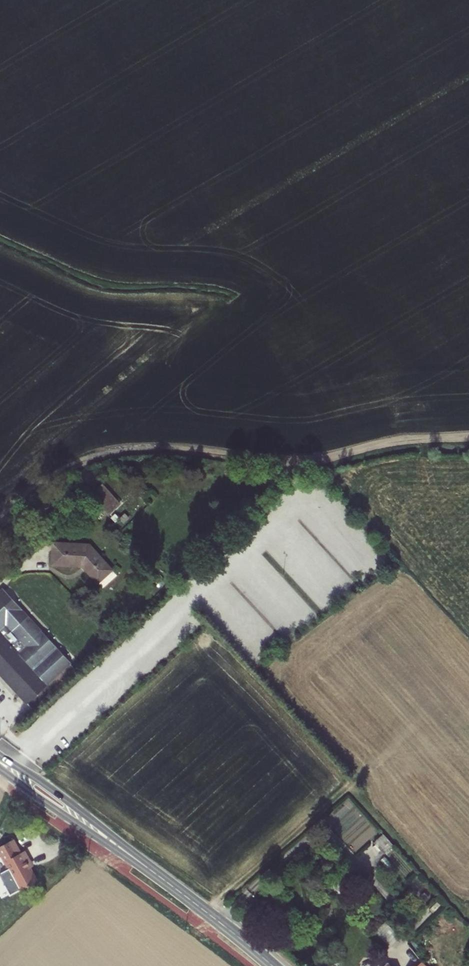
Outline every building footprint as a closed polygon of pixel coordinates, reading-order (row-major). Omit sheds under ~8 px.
[(86,497),(67,477),(63,480),(83,500),(86,497)] [(103,482),(91,492),(111,513),(122,502),(103,482)] [(85,548),(49,546),(49,566),(78,567),(93,582),(106,570),(85,548)] [(8,604),(0,611),(0,671),(16,656),(13,653),(21,646),(6,629),(19,617),(8,604)] [(13,653),(16,656),(38,637),(19,617),(6,629),(21,646),(13,653)] [(64,665),(38,637),(16,656),(42,685),(64,665)] [(42,685),(16,656),(0,671),(0,682),(21,705),(42,685)] [(383,832),(373,842),(380,849),(390,839),(383,832)] [(16,839),(0,847),(0,852),(20,888),(38,879),(30,865),(27,858),(30,856),(27,851),(23,852),(16,839)]
